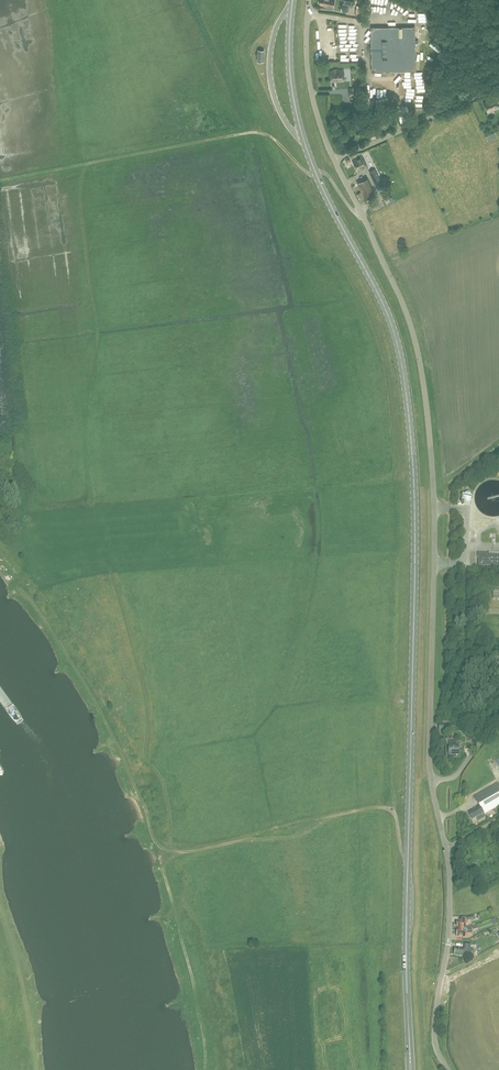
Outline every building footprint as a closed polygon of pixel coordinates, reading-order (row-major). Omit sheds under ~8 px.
[(319,0),(319,2),(320,3),(320,4),(324,4),(323,6),(327,6),(327,8),(333,9),(333,5),(334,0),(320,0),(319,0)] [(374,28),(373,30),(373,38),(371,38),(371,60),(373,60),(373,68),(375,70),(382,70),(382,71),(416,71),(416,37),(414,37),(414,30),(412,28),(404,28),(404,27),(382,27),(382,28),(374,28)] [(331,82),(344,81),(344,70),(330,70),(331,82)] [(359,88),(349,88),(350,96),(359,96),(359,88)] [(488,113),(498,108),(498,107),(495,98),(483,102),(488,113)] [(381,127),(391,122),(389,118),(380,122),(381,127)] [(380,135),(377,128),(369,132),(372,139),(380,135)] [(358,171),(367,167),(362,156),(352,161),(358,171)] [(375,169),(369,172),(378,190),(384,187),(375,169)] [(375,195),(368,178),(357,183),(359,188),(355,190),(360,202),(375,195)] [(478,566),(498,566),(498,555),(484,554),(478,553),(478,566)] [(459,753),(464,753),(464,749),(459,749),(459,746),(457,746),(457,742),(449,742),(449,746),(449,755),(459,755),(459,753)] [(472,820),(480,815),(479,813),(482,811),(484,814),(498,805),(498,785),(498,782),(473,796),(480,808),(477,810),(477,809),(469,814),(472,820)] [(459,929),(472,930),(472,926),(466,926),(466,922),(467,923),(467,919),(460,919),(460,922),(457,922),(457,926),(459,926),(459,929)] [(464,944),(463,949),(455,948),(454,955),(463,956),(463,954),(469,955),(470,944),(464,944)]
